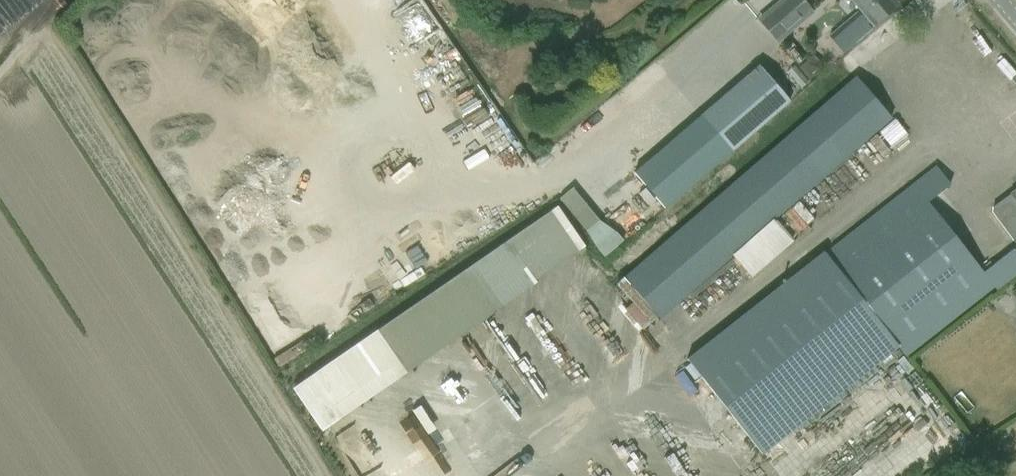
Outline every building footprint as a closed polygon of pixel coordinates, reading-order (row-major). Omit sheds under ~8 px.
[(392,6),(410,36),(428,24),(420,12),(427,8),(422,0),(401,0),(392,6)] [(802,0),(779,0),(756,19),(777,44),(814,14),(802,0)] [(873,25),(896,5),(892,0),(852,0),(873,25)] [(812,57),(800,67),(810,78),(822,68),(812,57)] [(457,83),(474,72),(467,62),(450,72),(457,83)] [(757,64),(699,115),(731,151),(789,100),(757,64)] [(623,275),(622,276),(623,277),(656,314),(659,319),(731,257),(773,221),(891,118),(853,76),(623,275)] [(484,131),(502,122),(497,111),(478,120),(484,131)] [(920,178),(688,361),(762,455),(898,348),(905,357),(1008,276),(1015,270),(1015,252),(1013,248),(1000,259),(999,258),(997,259),(998,260),(982,272),(927,202),(950,184),(936,166),(920,178)] [(571,190),(560,199),(605,257),(624,242),(617,233),(597,221),(571,190)] [(1015,242),(1015,190),(1010,194),(991,208),(991,212),(1013,241),(1015,242)] [(571,291),(582,309),(601,298),(591,280),(571,291)] [(560,361),(578,353),(557,308),(539,316),(560,361)] [(437,408),(428,414),(444,438),(452,433),(437,408)]
